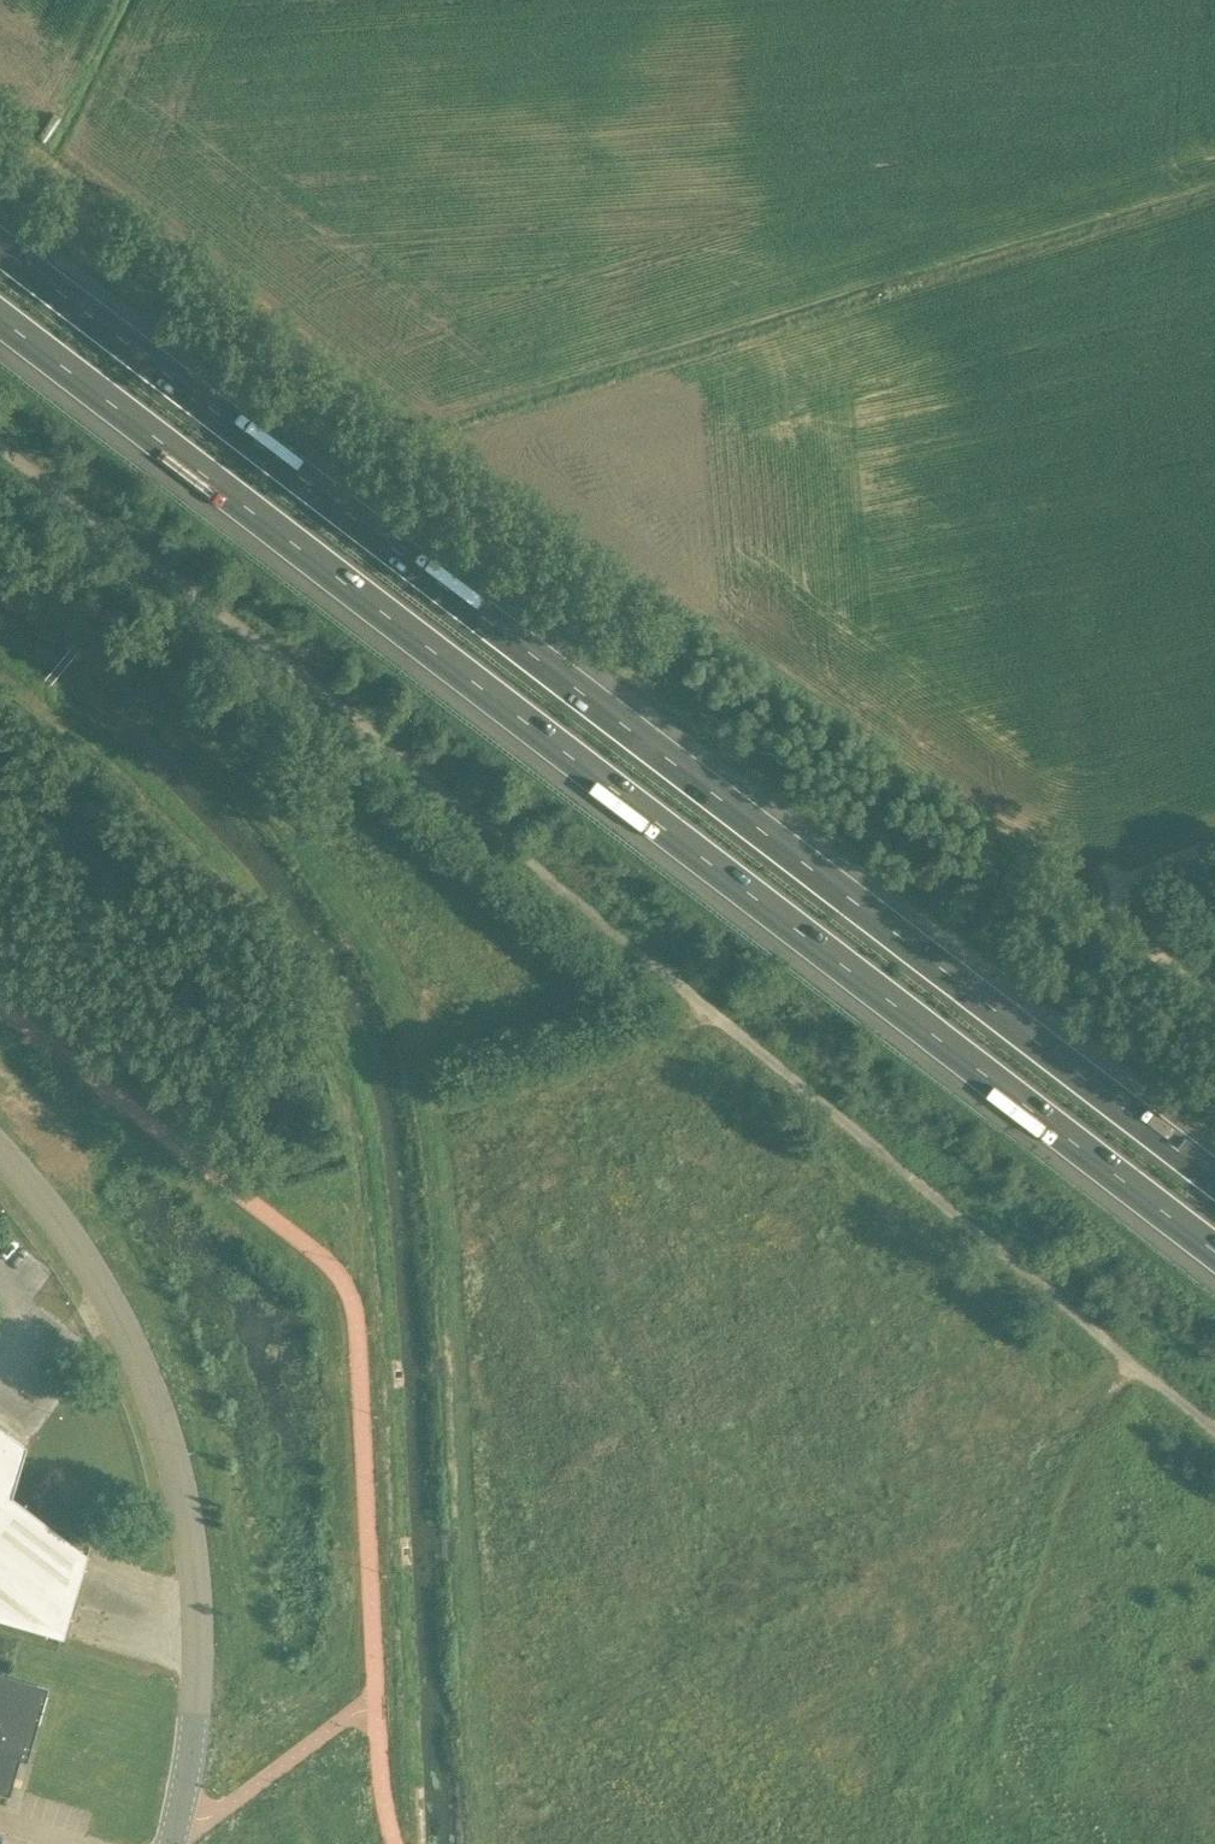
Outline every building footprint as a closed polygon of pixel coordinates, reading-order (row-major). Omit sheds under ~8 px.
[(62,1638),(86,1554),(11,1496),(25,1447),(0,1427),(0,1620),(62,1638)] [(48,1688),(0,1674),(0,1794),(9,1796),(23,1748),(30,1749),(30,1747),(48,1688)]
